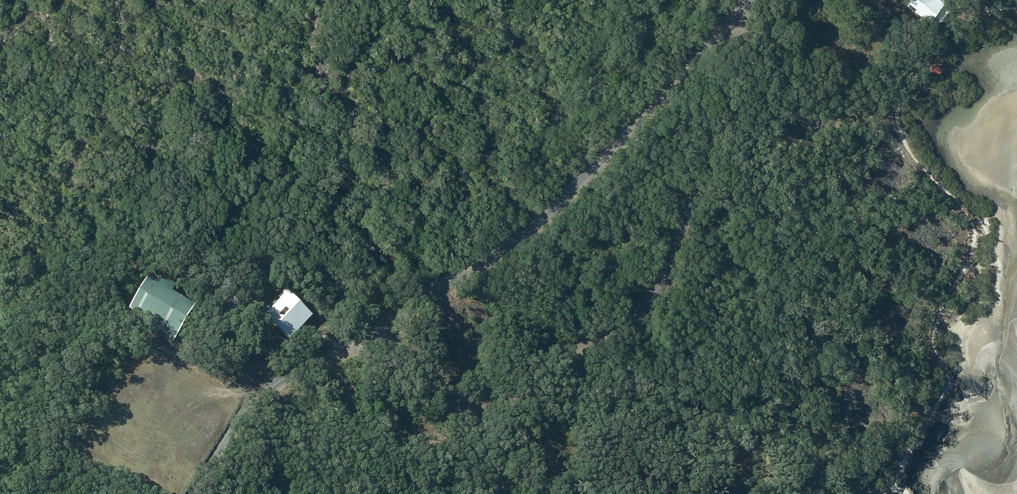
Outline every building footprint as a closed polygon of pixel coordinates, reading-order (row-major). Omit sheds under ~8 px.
[(952,0),(912,0),(909,4),(941,22),(954,1),(952,0)] [(940,63),(931,61),(929,74),(937,76),(940,63)] [(197,302),(150,275),(126,317),(173,343),(197,302)] [(314,314),(286,286),(262,311),(290,338),(314,314)]
